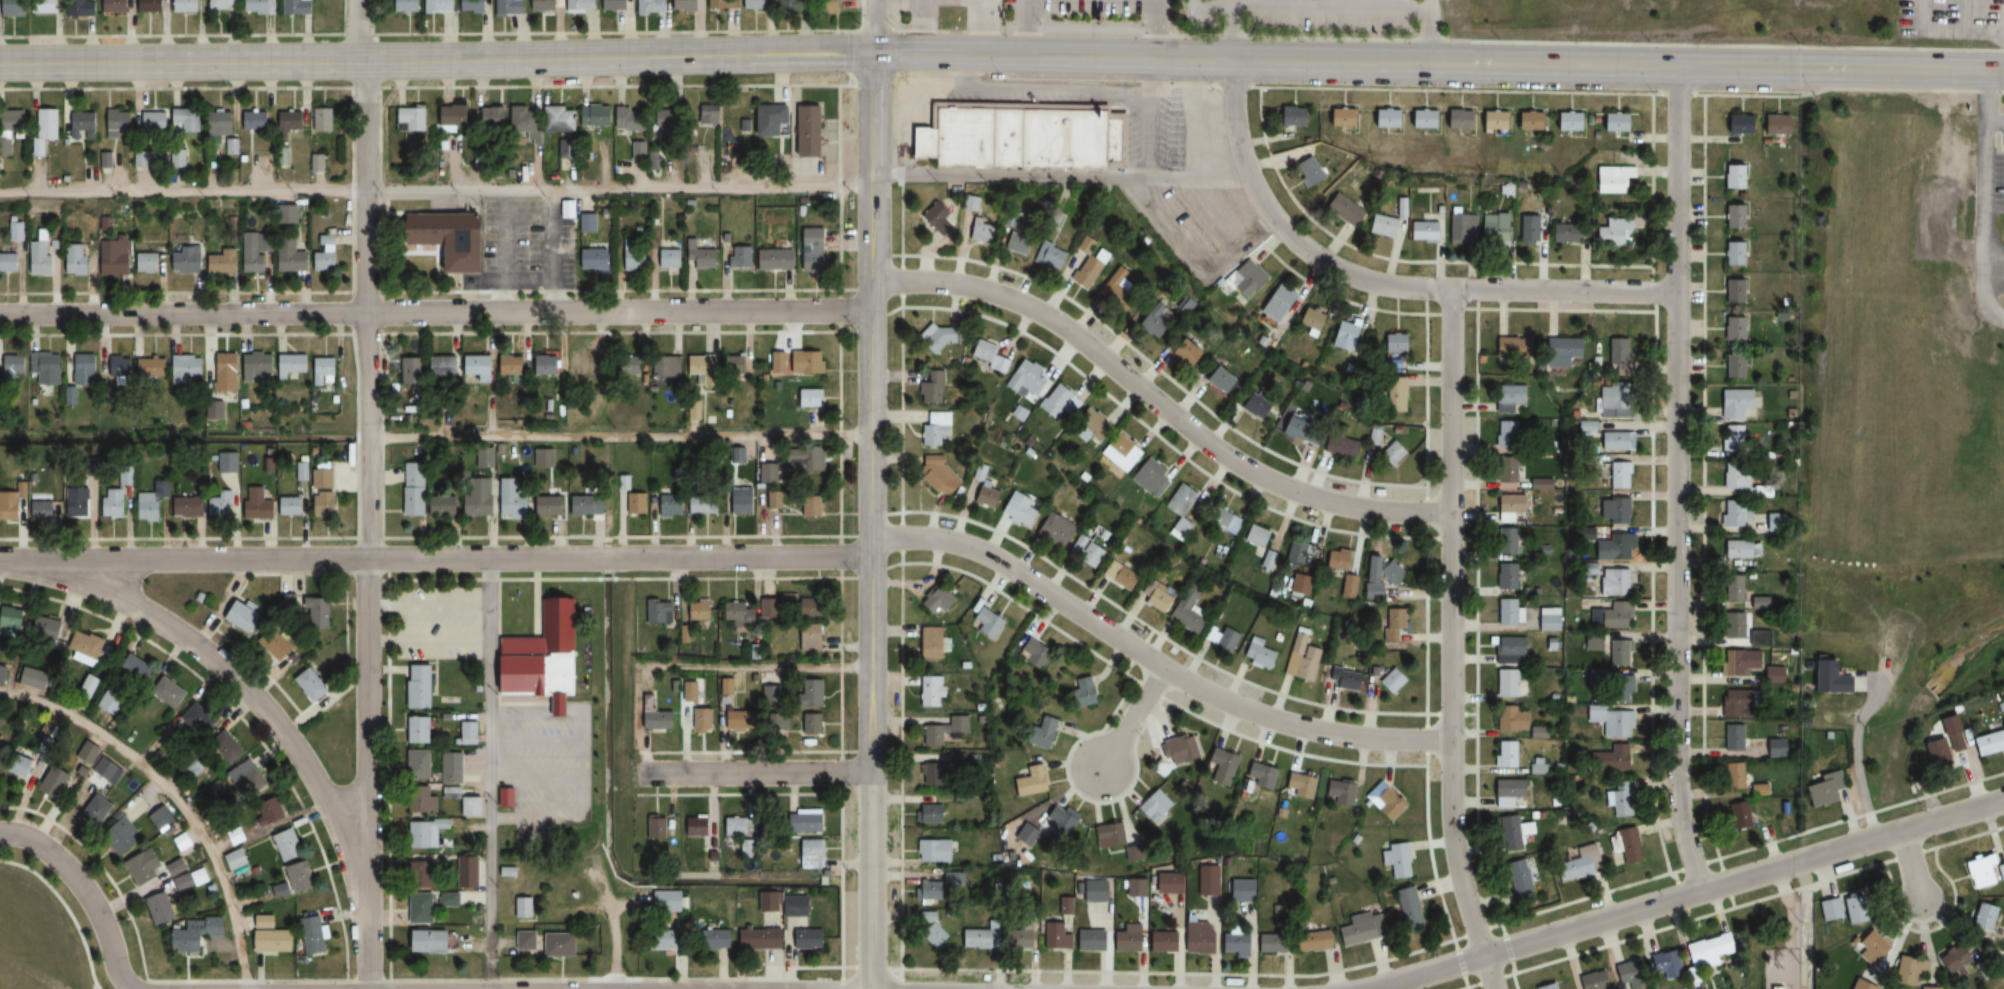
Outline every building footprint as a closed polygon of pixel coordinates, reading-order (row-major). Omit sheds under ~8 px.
[(29,0),(2,0),(2,16),(29,16),(29,0)] [(36,14),(58,14),(58,0),(36,0),(36,14)] [(68,16),(98,16),(98,0),(68,0),(68,16)] [(130,0),(107,0),(107,13),(131,12),(130,0)] [(166,0),(142,0),(142,12),(166,12),(166,0)] [(200,0),(173,0),(173,12),(200,12),(200,0)] [(210,10),(232,10),(232,5),(241,5),(241,0),(210,0),(210,10)] [(276,0),(249,0),(249,14),(276,14),(276,0)] [(314,16),(314,0),(285,0),(285,16),(314,16)] [(421,0),(399,0),(399,13),(421,13),(421,0)] [(425,13),(456,13),(456,0),(425,0),(425,13)] [(488,0),(463,0),(463,13),(488,13),(488,0)] [(499,15),(525,15),(525,0),(499,0),(499,15)] [(534,11),(558,11),(558,0),(534,0),(534,11)] [(567,11),(597,11),(597,0),(567,0),(567,11)] [(629,12),(629,0),(603,0),(603,11),(629,12)] [(637,15),(669,15),(669,0),(637,0),(637,15)] [(674,10),(701,10),(701,0),(674,0),(674,10)] [(710,10),(736,10),(736,0),(710,0),(710,10)] [(771,0),(746,0),(746,10),(771,10),(771,0)] [(812,0),(782,0),(782,10),(812,10),(812,0)] [(826,156),(825,104),(802,105),(803,157),(826,156)] [(428,130),(428,105),(399,105),(399,130),(428,130)] [(441,131),(457,131),(457,125),(471,125),(471,105),(441,105),(441,131)] [(614,126),(614,105),(589,105),(589,126),(614,126)] [(699,128),(722,128),(722,105),(699,105),(699,128)] [(792,124),(792,105),(759,105),(759,136),(784,136),(784,124),(792,124)] [(316,106),(316,131),(335,131),(335,106),(316,106)] [(510,125),(510,106),(485,106),(485,125),(510,125)] [(540,106),(516,106),(516,130),(540,130),(540,106)] [(578,131),(578,106),(547,106),(547,131),(578,131)] [(650,107),(620,107),(620,129),(650,129),(650,107)] [(60,140),(60,108),(37,108),(37,156),(48,156),(48,140),(60,140)] [(202,108),(175,108),(175,132),(202,132),(202,108)] [(663,134),(685,134),(685,108),(663,108),(663,134)] [(936,108),(1107,110),(1107,120),(1118,120),(1117,165),(935,163),(935,154),(919,154),(920,128),(936,129),(936,108)] [(1273,127),(1303,127),(1303,108),(1273,108),(1273,127)] [(1323,128),(1349,128),(1349,109),(1323,109),(1323,128)] [(1,155),(14,155),(14,129),(27,129),(27,111),(2,110),(1,155)] [(169,131),(169,110),(142,110),(142,131),(169,131)] [(279,110),(279,128),(306,128),(306,110),(279,110)] [(211,134),(235,134),(235,111),(211,111),(211,134)] [(270,129),(270,111),(246,111),(246,129),(270,129)] [(1399,129),(1399,111),(1369,111),(1369,129),(1399,129)] [(1430,129),(1430,111),(1405,111),(1405,129),(1430,129)] [(98,112),(71,112),(71,139),(98,139),(98,112)] [(122,130),(134,130),(134,112),(108,112),(108,138),(122,138),(122,130)] [(1470,130),(1470,112),(1441,112),(1441,130),(1470,130)] [(1504,113),(1476,113),(1476,130),(1504,130),(1504,113)] [(1511,131),(1537,131),(1537,113),(1511,113),(1511,131)] [(1550,131),(1578,131),(1578,113),(1550,113),(1550,131)] [(1627,114),(1597,114),(1597,132),(1627,132),(1627,114)] [(1758,136),(1784,136),(1784,116),(1758,116),(1758,136)] [(1752,117),(1722,117),(1722,134),(1752,134),(1752,117)] [(579,158),(578,139),(560,139),(561,158),(579,158)] [(636,160),(644,160),(644,140),(636,140),(636,160)] [(1301,188),(1321,180),(1312,156),(1292,164),(1301,188)] [(1720,189),(1744,189),(1744,165),(1720,165),(1720,189)] [(1621,179),(1632,179),(1632,167),(1593,167),(1593,195),(1621,195),(1621,179)] [(1351,228),(1363,210),(1332,191),(1321,209),(1351,228)] [(922,218),(944,238),(957,223),(950,217),(954,213),(939,199),(922,218)] [(1721,205),(1721,229),(1744,229),(1744,205),(1721,205)] [(405,213),(474,213),(480,220),(486,230),(485,273),(447,273),(447,234),(405,234),(405,213)] [(598,214),(582,214),(582,232),(598,232),(598,214)] [(1507,214),(1479,214),(1479,243),(1507,243),(1507,214)] [(1400,238),(1401,219),(1368,216),(1366,236),(1400,238)] [(1447,243),(1474,243),(1474,216),(1447,216),(1447,243)] [(1535,245),(1535,216),(1517,216),(1517,245),(1535,245)] [(986,218),(974,218),(974,242),(996,242),(996,224),(986,224),(986,218)] [(1629,232),(1629,219),(1603,218),(1603,229),(1592,229),(1592,245),(1622,245),(1623,232),(1629,232)] [(10,241),(24,241),(24,222),(10,222),(10,241)] [(1407,242),(1436,242),(1436,223),(1407,223),(1407,242)] [(1577,243),(1577,224),(1549,224),(1549,243),(1577,243)] [(1007,250),(1029,257),(1035,238),(1014,231),(1007,250)] [(337,235),(317,235),(317,270),(337,270),(337,235)] [(827,271),(827,236),(807,236),(807,271),(827,271)] [(1090,254),(1097,241),(1088,237),(1083,248),(1090,252),(1076,280),(1093,288),(1107,262),(1090,254)] [(29,275),(52,275),(52,255),(48,255),(48,241),(29,241),(29,275)] [(130,275),(130,241),(106,241),(106,275),(130,275)] [(297,251),(297,242),(288,242),(288,252),(280,252),(280,271),(309,271),(309,251),(297,251)] [(87,274),(87,243),(65,243),(65,274),(87,274)] [(1744,243),(1720,243),(1720,266),(1744,266),(1744,243)] [(1070,251),(1042,244),(1037,264),(1065,271),(1070,251)] [(183,254),(175,254),(175,272),(202,272),(202,246),(183,246),(183,254)] [(731,246),(731,266),(753,266),(753,246),(731,246)] [(208,272),(238,272),(238,248),(221,248),(221,254),(208,254),(208,272)] [(649,270),(649,248),(626,248),(626,270),(649,270)] [(718,269),(718,248),(688,248),(688,261),(696,261),(696,269),(718,269)] [(796,249),(759,249),(759,270),(796,270),(796,249)] [(612,250),(585,250),(585,259),(582,259),(582,270),(612,270),(612,250)] [(683,268),(683,250),(659,250),(659,268),(683,268)] [(19,271),(19,252),(0,252),(0,271),(19,271)] [(137,252),(137,272),(159,272),(159,252),(137,252)] [(266,272),(266,255),(245,255),(245,272),(266,272)] [(1264,279),(1245,258),(1230,273),(1237,280),(1228,289),(1240,302),(1264,279)] [(1141,290),(1119,270),(1101,290),(1123,310),(1141,290)] [(1744,304),(1744,280),(1722,280),(1722,304),(1744,304)] [(1293,298),(1277,284),(1254,311),(1271,325),(1293,298)] [(1311,339),(1323,317),(1302,305),(1292,323),(1305,330),(1302,335),(1311,339)] [(1171,320),(1152,314),(1147,332),(1166,337),(1171,320)] [(1721,341),(1745,341),(1745,316),(1721,316),(1721,341)] [(1334,321),(1326,347),(1347,354),(1356,322),(1348,319),(1347,324),(1334,321)] [(961,342),(961,326),(927,325),(926,352),(947,353),(947,342),(961,342)] [(1404,333),(1379,333),(1379,353),(1404,353),(1404,333)] [(1196,368),(1208,352),(1185,335),(1173,351),(1196,368)] [(1006,375),(1013,360),(999,353),(1001,347),(981,337),(971,358),(1006,375)] [(1527,339),(1492,339),(1492,358),(1527,358),(1527,339)] [(1565,373),(1565,359),(1579,359),(1579,339),(1542,339),(1542,373),(1565,373)] [(1606,339),(1606,367),(1626,367),(1626,339),(1606,339)] [(794,352),(794,374),(823,374),(823,352),(794,352)] [(17,381),(17,373),(27,373),(27,353),(3,353),(3,381),(17,381)] [(30,374),(40,374),(40,384),(62,384),(62,353),(30,353),(30,374)] [(98,384),(97,353),(73,353),(73,384),(98,384)] [(219,353),(219,390),(240,390),(240,353),(219,353)] [(276,353),(246,353),(246,381),(257,381),(257,373),(276,373),(276,353)] [(282,354),(282,374),(310,374),(310,354),(282,354)] [(528,374),(528,354),(503,354),(503,374),(528,374)] [(563,374),(563,355),(539,354),(539,374),(563,374)] [(427,382),(427,355),(405,355),(405,382),(427,382)] [(463,355),(437,355),(437,375),(463,375),(463,355)] [(469,374),(484,374),(484,381),(496,381),(496,355),(469,355),(469,374)] [(598,355),(573,355),(573,374),(598,374),(598,355)] [(684,355),(660,355),(660,377),(684,377),(684,355)] [(718,385),(718,355),(689,355),(689,374),(697,374),(697,385),(718,385)] [(726,355),(726,374),(749,374),(749,355),(726,355)] [(1744,379),(1744,355),(1723,355),(1723,379),(1744,379)] [(112,375),(133,375),(133,356),(112,356),(112,375)] [(1047,369),(1026,356),(1007,386),(1026,397),(1031,390),(1040,396),(1050,379),(1043,374),(1047,369)] [(318,384),(329,384),(329,375),(339,375),(339,357),(318,357),(318,384)] [(169,358),(139,358),(139,377),(169,377),(169,358)] [(175,383),(192,383),(192,375),(205,375),(205,358),(175,358),(175,383)] [(1223,396),(1238,382),(1222,364),(1206,378),(1223,396)] [(923,381),(923,403),(946,403),(946,369),(930,369),(930,381),(923,381)] [(1404,375),(1382,375),(1382,412),(1404,412),(1404,375)] [(1086,401),(1061,381),(1041,407),(1059,421),(1066,412),(1073,417),(1086,401)] [(1596,384),(1596,419),(1624,419),(1624,384),(1596,384)] [(1493,414),(1511,414),(1511,404),(1522,404),(1523,386),(1494,386),(1493,414)] [(825,406),(825,388),(800,388),(800,406),(825,406)] [(1750,389),(1718,389),(1718,417),(1741,417),(1741,411),(1750,411),(1750,389)] [(1237,407),(1258,422),(1270,404),(1249,390),(1237,407)] [(1012,414),(1021,422),(1030,412),(1021,404),(1012,414)] [(1116,426),(1100,410),(1078,433),(1094,448),(1116,426)] [(953,411),(926,411),(926,446),(953,446),(953,411)] [(1320,431),(1285,415),(1277,433),(1312,448),(1320,431)] [(1516,422),(1495,422),(1495,449),(1516,449),(1516,422)] [(1356,442),(1342,439),(1344,427),(1328,423),(1321,451),(1352,458),(1356,442)] [(1740,451),(1740,425),(1722,425),(1722,451),(1740,451)] [(1103,451),(1128,474),(1147,453),(1122,430),(1103,451)] [(1597,451),(1628,451),(1628,433),(1597,433),(1597,451)] [(1403,451),(1387,441),(1375,459),(1391,470),(1403,451)] [(827,450),(793,450),(793,470),(827,470),(827,450)] [(966,482),(938,453),(922,469),(951,498),(966,482)] [(238,470),(238,454),(225,454),(225,470),(238,470)] [(1495,457),(1495,484),(1516,484),(1516,457),(1495,457)] [(1169,483),(1160,474),(1164,469),(1154,459),(1133,479),(1153,499),(1169,483)] [(406,463),(406,516),(427,516),(427,463),(406,463)] [(761,463),(761,482),(779,482),(779,463),(761,463)] [(1627,463),(1605,463),(1605,490),(1627,490),(1627,463)] [(1722,488),(1745,488),(1745,465),(1722,465),(1722,488)] [(335,469),(315,469),(315,489),(335,489),(335,469)] [(501,477),(502,518),(531,517),(531,496),(520,496),(520,477),(501,477)] [(995,509),(1001,491),(992,488),(994,483),(985,480),(977,503),(995,509)] [(139,492),(139,521),(161,521),(161,498),(166,498),(166,481),(154,481),(154,492),(139,492)] [(1162,509),(1180,518),(1194,492),(1175,483),(1162,509)] [(496,484),(480,484),(480,492),(469,492),(469,515),(496,515),(496,484)] [(276,500),(265,500),(265,486),(246,486),(246,518),(276,518),(276,500)] [(92,489),(71,489),(71,516),(92,516),(92,489)] [(756,513),(756,489),(734,489),(734,513),(756,513)] [(0,490),(0,520),(21,520),(21,490),(0,490)] [(125,490),(103,490),(103,517),(125,517),(125,490)] [(235,517),(235,490),(210,490),(210,517),(235,517)] [(1028,507),(1031,503),(1011,490),(997,512),(1025,530),(1036,512),(1028,507)] [(337,516),(337,491),(316,491),(316,516),(337,516)] [(627,492),(627,513),(649,513),(649,492),(627,492)] [(807,493),(807,516),(825,516),(825,493),(807,493)] [(658,516),(685,516),(685,494),(658,494),(658,516)] [(540,515),(567,515),(567,495),(540,495),(540,515)] [(606,514),(606,495),(573,495),(573,514),(606,514)] [(721,513),(721,495),(691,495),(691,513),(721,513)] [(432,496),(432,516),(460,516),(460,496),(432,496)] [(205,517),(205,497),(177,497),(177,517),(205,517)] [(280,497),(280,515),(303,515),(303,497),(280,497)] [(55,519),(55,499),(30,499),(30,519),(55,519)] [(1627,499),(1597,499),(1597,524),(1627,524),(1627,499)] [(770,500),(771,509),(779,508),(779,500),(770,500)] [(1522,513),(1522,500),(1494,500),(1494,513),(1522,513)] [(1723,500),(1723,526),(1742,526),(1742,520),(1751,520),(1751,500),(1723,500)] [(1203,523),(1233,537),(1241,519),(1212,505),(1203,523)] [(1059,551),(1074,528),(1047,511),(1032,533),(1059,551)] [(1783,513),(1764,513),(1764,529),(1783,529),(1783,513)] [(1239,539),(1260,548),(1267,532),(1247,522),(1239,539)] [(1104,551),(1090,543),(1097,531),(1085,523),(1066,553),(1092,570),(1104,551)] [(1498,554),(1520,554),(1520,529),(1498,529),(1498,554)] [(1633,533),(1592,534),(1593,560),(1633,560),(1633,533)] [(1307,547),(1288,541),(1282,560),(1302,566),(1307,547)] [(1722,558),(1759,558),(1759,541),(1722,541),(1722,558)] [(1346,571),(1347,548),(1325,547),(1324,570),(1346,571)] [(1376,599),(1377,580),(1397,581),(1398,559),(1363,558),(1361,598),(1376,599)] [(1098,575),(1124,591),(1134,575),(1109,559),(1098,575)] [(1515,590),(1515,563),(1495,563),(1495,590),(1515,590)] [(1627,595),(1627,569),(1599,569),(1599,595),(1627,595)] [(1308,576),(1290,573),(1286,591),(1304,595),(1308,576)] [(1744,575),(1725,575),(1724,602),(1743,602),(1744,575)] [(1340,597),(1354,597),(1354,576),(1340,576),(1340,597)] [(1135,598),(1158,612),(1170,594),(1148,579),(1135,598)] [(1188,608),(1200,590),(1188,582),(1164,618),(1191,635),(1202,617),(1188,608)] [(941,613),(954,600),(936,583),(916,603),(929,616),(936,609),(941,613)] [(332,625),(332,597),(308,597),(308,625),(332,625)] [(264,616),(238,598),(224,616),(251,635),(264,616)] [(801,615),(825,615),(825,598),(801,598),(801,615)] [(547,599),(570,599),(570,654),(577,654),(577,695),(504,695),(504,635),(547,635),(547,599)] [(1495,624),(1519,624),(1519,612),(1514,612),(1514,599),(1496,599),(1495,624)] [(646,600),(646,623),(675,623),(675,600),(646,600)] [(714,621),(714,601),(689,601),(689,621),(714,621)] [(750,610),(749,601),(728,602),(729,626),(758,625),(758,610),(750,610)] [(1629,602),(1611,602),(1611,608),(1591,608),(1591,628),(1629,628),(1629,602)] [(1003,622),(976,605),(963,626),(990,643),(1003,622)] [(1,635),(21,639),(26,611),(6,607),(1,635)] [(781,618),(781,608),(767,608),(767,618),(781,618)] [(1401,608),(1382,608),(1382,641),(1401,641),(1401,608)] [(1536,631),(1557,631),(1557,608),(1536,608),(1536,631)] [(1743,613),(1725,613),(1725,639),(1742,639),(1743,613)] [(63,619),(36,619),(36,640),(62,640),(63,619)] [(1221,626),(1218,630),(1209,625),(1201,639),(1227,654),(1237,635),(1221,626)] [(259,641),(281,664),(296,650),(274,626),(259,641)] [(801,627),(801,652),(825,652),(825,627),(801,627)] [(1281,675),(1311,683),(1319,649),(1303,645),(1307,630),(1294,627),(1281,675)] [(938,658),(938,628),(916,628),(916,658),(938,658)] [(107,640),(79,629),(68,657),(96,668),(107,640)] [(1767,631),(1747,631),(1747,647),(1767,647),(1767,631)] [(1583,650),(1600,650),(1600,635),(1583,635),(1583,650)] [(1012,654),(1036,672),(1050,655),(1025,636),(1012,654)] [(1259,648),(1261,640),(1246,636),(1240,663),(1271,670),(1275,652),(1259,648)] [(1522,664),(1522,637),(1493,637),(1493,664),(1522,664)] [(1608,640),(1608,666),(1626,665),(1626,640),(1608,640)] [(1742,676),(1742,650),(1719,650),(1719,676),(1742,676)] [(144,687),(157,669),(132,652),(120,670),(144,687)] [(1810,692),(1832,692),(1832,659),(1810,659),(1810,692)] [(411,708),(434,708),(434,664),(411,664),(411,708)] [(295,679),(315,704),(332,690),(312,665),(295,679)] [(1375,682),(1388,695),(1404,680),(1390,667),(1375,682)] [(1781,668),(1761,668),(1761,683),(1781,683),(1781,668)] [(1357,669),(1331,669),(1331,690),(1357,690),(1357,669)] [(1516,669),(1494,669),(1494,697),(1516,697),(1516,669)] [(101,680),(88,674),(82,689),(94,695),(101,680)] [(177,709),(189,692),(165,674),(153,691),(177,709)] [(917,707),(941,707),(941,676),(917,676),(917,707)] [(1094,681),(1072,676),(1067,703),(1088,708),(1094,681)] [(1629,701),(1629,676),(1608,676),(1608,701),(1629,701)] [(808,707),(826,707),(826,679),(808,679),(808,707)] [(784,704),(784,685),(763,685),(763,704),(784,704)] [(1749,690),(1720,690),(1720,718),(1749,718),(1749,690)] [(675,729),(675,711),(654,711),(654,695),(642,695),(642,729),(675,729)] [(184,717),(206,738),(221,723),(199,701),(184,717)] [(1584,723),(1602,723),(1602,737),(1630,737),(1630,711),(1602,711),(1602,705),(1584,705),(1584,723)] [(713,708),(696,708),(696,730),(713,730),(713,708)] [(757,711),(729,711),(729,729),(757,729),(757,711)] [(1524,732),(1524,711),(1495,711),(1495,732),(1524,732)] [(768,728),(792,728),(792,712),(768,712),(768,728)] [(804,712),(804,736),(825,736),(825,712),(804,712)] [(1027,721),(1020,741),(1045,750),(1056,720),(1039,714),(1035,724),(1027,721)] [(967,733),(967,716),(947,715),(946,725),(921,725),(921,746),(940,746),(940,732),(967,733)] [(432,717),(410,717),(410,743),(432,743),(432,717)] [(463,744),(480,744),(480,722),(463,722),(463,744)] [(1722,750),(1740,750),(1740,724),(1722,724),(1722,750)] [(2000,727),(1967,737),(1973,758),(2003,749),(2003,742),(2000,727)] [(213,743),(232,765),(247,751),(227,730),(213,743)] [(1949,752),(1961,748),(1956,733),(1944,737),(1949,752)] [(55,739),(43,734),(36,753),(49,757),(55,739)] [(1189,736),(1163,743),(1169,765),(1196,758),(1189,736)] [(1948,767),(1940,736),(1920,741),(1928,773),(1948,767)] [(102,748),(86,738),(76,755),(91,765),(102,748)] [(1781,739),(1764,739),(1764,755),(1781,755),(1781,739)] [(1516,741),(1495,741),(1495,768),(1516,768),(1516,741)] [(1608,752),(1587,752),(1587,772),(1626,772),(1626,744),(1608,744),(1608,752)] [(1215,766),(1208,780),(1224,788),(1238,759),(1211,746),(1204,761),(1215,766)] [(433,774),(433,750),(408,750),(408,774),(433,774)] [(464,752),(444,752),(444,783),(464,783),(464,752)] [(18,753),(10,769),(27,778),(35,761),(18,753)] [(114,785),(125,772),(106,755),(94,768),(114,785)] [(271,784),(255,759),(231,775),(247,799),(271,784)] [(1276,769),(1248,761),(1242,784),(1270,792),(1276,769)] [(1742,762),(1723,762),(1723,787),(1742,787),(1742,762)] [(40,789),(59,800),(74,774),(55,763),(40,789)] [(1023,766),(1025,776),(1010,778),(1013,796),(1045,792),(1041,763),(1023,766)] [(919,764),(919,786),(939,786),(939,764),(919,764)] [(1835,801),(1832,790),(1841,788),(1836,768),(1814,774),(1816,780),(1800,785),(1807,808),(1835,801)] [(1284,798),(1313,798),(1313,775),(1284,775),(1284,798)] [(1349,808),(1355,786),(1328,778),(1321,800),(1349,808)] [(1511,808),(1511,798),(1522,798),(1522,779),(1492,779),(1492,808),(1511,808)] [(1610,817),(1631,816),(1630,781),(1609,781),(1610,817)] [(1388,822),(1404,805),(1380,782),(1364,799),(1388,822)] [(1761,784),(1747,785),(1748,795),(1762,793),(1761,784)] [(462,816),(484,815),(484,797),(463,797),(463,787),(444,787),(444,799),(462,798),(462,816)] [(499,787),(499,807),(516,807),(516,787),(499,787)] [(1155,817),(1169,804),(1154,788),(1133,808),(1144,820),(1151,813),(1155,817)] [(116,805),(100,793),(80,818),(97,831),(116,805)] [(414,793),(414,812),(438,812),(438,793),(414,793)] [(1731,830),(1749,827),(1744,799),(1725,802),(1731,830)] [(177,820),(165,805),(149,817),(161,832),(177,820)] [(938,823),(938,805),(915,805),(915,823),(938,823)] [(1049,826),(1042,836),(1058,847),(1075,822),(1050,806),(1040,821),(1049,826)] [(818,809),(782,809),(782,832),(818,832),(818,809)] [(134,838),(140,831),(122,813),(117,818),(118,820),(103,835),(124,856),(138,842),(134,838)] [(644,839),(664,839),(664,815),(644,815),(644,839)] [(704,836),(704,816),(681,816),(681,836),(704,836)] [(739,816),(719,816),(719,835),(739,835),(739,816)] [(417,819),(417,848),(455,848),(455,838),(440,838),(440,829),(453,829),(453,819),(417,819)] [(1497,819),(1496,849),(1518,850),(1519,834),(1531,834),(1531,823),(1515,823),(1515,819),(1497,819)] [(1093,849),(1126,844),(1122,822),(1090,827),(1093,849)] [(306,855),(296,827),(274,835),(284,862),(306,855)] [(1611,853),(1617,852),(1619,865),(1639,862),(1634,828),(1608,832),(1611,853)] [(173,838),(180,851),(194,843),(186,830),(173,838)] [(819,839),(795,839),(795,868),(819,868),(819,839)] [(915,861),(946,861),(946,839),(915,839),(915,861)] [(1388,866),(1388,878),(1407,878),(1407,843),(1380,843),(1380,866),(1388,866)] [(251,863),(243,846),(222,856),(230,873),(251,863)] [(160,881),(158,868),(161,868),(158,851),(130,856),(134,884),(160,881)] [(1590,873),(1584,852),(1551,862),(1557,883),(1590,873)] [(1970,890),(1993,883),(1984,854),(1961,861),(1970,890)] [(458,888),(477,888),(477,855),(458,855),(458,888)] [(188,868),(183,858),(166,866),(171,877),(188,868)] [(1531,892),(1524,858),(1504,862),(1511,896),(1531,892)] [(297,894),(319,887),(310,860),(289,867),(297,894)] [(436,885),(436,860),(410,861),(410,885),(436,885)] [(2003,882),(2003,864),(1995,866),(1999,883),(2003,882)] [(1196,896),(1215,896),(1215,865),(1196,865),(1196,896)] [(939,881),(914,880),(913,899),(938,900),(939,884),(954,884),(954,872),(939,872),(939,881)] [(196,884),(191,873),(175,880),(180,891),(196,884)] [(1104,903),(1104,880),(1079,880),(1079,903),(1104,903)] [(1227,903),(1251,903),(1251,881),(1227,881),(1227,903)] [(291,894),(287,882),(274,885),(278,898),(291,894)] [(1411,885),(1392,889),(1400,931),(1419,927),(1411,885)] [(156,926),(177,919),(168,891),(147,898),(156,926)] [(459,905),(459,894),(441,894),(441,905),(459,905)] [(436,924),(436,895),(413,895),(413,924),(436,924)] [(803,896),(778,896),(778,917),(803,917),(803,896)] [(512,917),(530,917),(530,898),(512,898),(512,917)] [(1841,918),(1836,898),(1816,902),(1820,922),(1841,918)] [(1989,932),(1997,909),(1977,902),(1969,926),(1989,932)] [(1143,928),(1143,905),(1135,905),(1135,922),(1120,922),(1120,933),(1109,933),(1109,951),(1138,951),(1138,928),(1143,928)] [(1333,923),(1340,948),(1382,936),(1374,911),(1333,923)] [(277,916),(257,916),(257,953),(295,952),(295,930),(277,930),(277,916)] [(309,956),(330,952),(326,926),(324,926),(322,916),(303,919),(309,956)] [(1068,935),(1059,935),(1059,917),(1042,917),(1042,951),(1068,951),(1068,935)] [(173,952),(204,952),(204,937),(227,937),(227,919),(184,919),(184,925),(173,925),(173,952)] [(1209,952),(1209,925),(1180,925),(1180,952),(1209,952)] [(939,940),(939,929),(927,928),(926,940),(939,940)] [(1030,951),(1030,928),(1000,928),(1000,951),(1030,951)] [(788,949),(817,949),(817,929),(788,929),(788,949)] [(958,949),(990,949),(990,929),(958,929),(958,949)] [(1869,966),(1887,948),(1868,929),(1850,948),(1869,966)] [(414,953),(452,953),(452,930),(414,930),(414,953)] [(691,930),(691,951),(728,951),(728,930),(691,930)] [(734,930),(734,949),(776,949),(776,930),(734,930)] [(1291,931),(1292,952),(1329,950),(1328,930),(1291,931)] [(530,931),(512,931),(512,951),(530,951),(530,931)] [(674,950),(674,931),(647,931),(647,950),(674,950)] [(1073,950),(1103,950),(1103,931),(1073,931),(1073,950)] [(568,932),(538,932),(538,957),(568,957),(568,932)] [(1176,932),(1146,932),(1146,952),(1176,952),(1176,932)] [(1731,952),(1726,933),(1682,944),(1688,973),(1717,966),(1715,956),(1731,952)] [(1248,934),(1218,934),(1218,952),(1248,952),(1248,934)] [(1282,935),(1254,935),(1254,953),(1282,953),(1282,935)] [(1964,965),(1960,948),(1938,953),(1943,975),(1958,971),(1957,966),(1964,965)] [(1662,971),(1664,980),(1682,976),(1676,949),(1647,955),(1651,973),(1662,971)] [(1893,985),(1914,986),(1915,975),(1926,975),(1926,960),(1895,958),(1893,985)] [(1640,961),(1577,974),(1580,988),(1614,988),(1645,983),(1640,961)] [(1772,971),(1772,988),(1800,988),(1800,971),(1772,971)] [(1855,978),(1850,988),(1878,988),(1855,978)]
